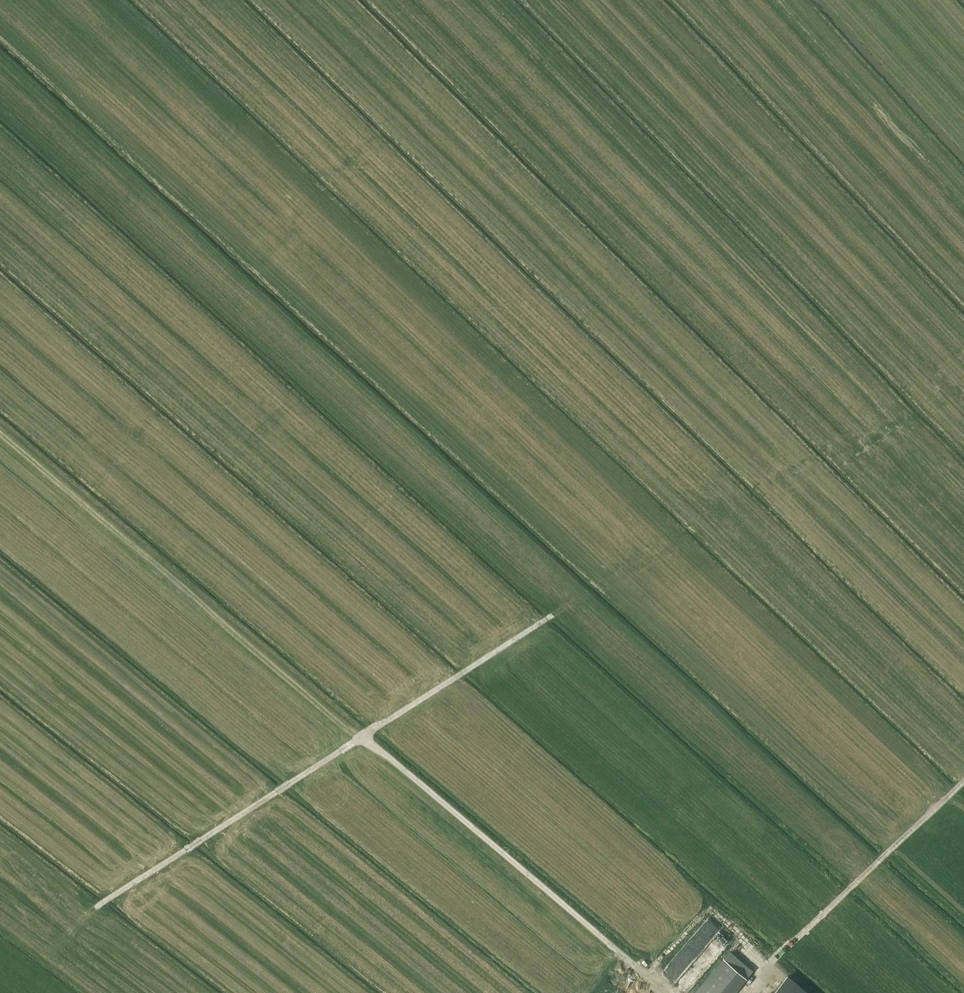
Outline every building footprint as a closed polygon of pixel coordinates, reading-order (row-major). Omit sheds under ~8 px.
[(694,992),(733,992),(753,970),(730,951),(694,992)] [(607,968),(603,972),(614,982),(617,978),(607,968)] [(773,992),(806,992),(787,976),(773,992)]
